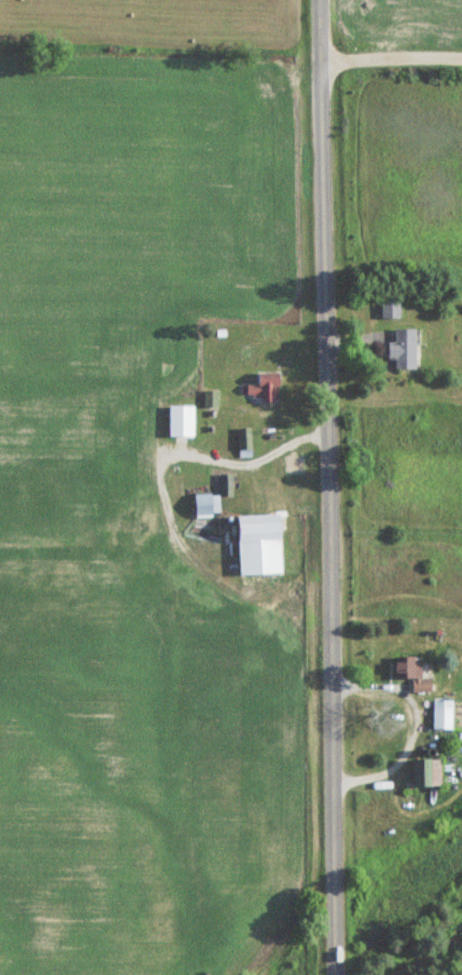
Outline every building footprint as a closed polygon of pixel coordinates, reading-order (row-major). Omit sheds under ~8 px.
[(380,319),(399,319),(399,298),(380,298),(380,319)] [(416,328),(394,328),(394,342),(388,342),(388,358),(394,358),(394,369),(416,369),(416,328)] [(240,384),(240,399),(277,399),(278,373),(258,372),(258,385),(240,384)] [(202,407),(216,407),(216,390),(202,390),(202,407)] [(168,437),(193,437),(193,405),(168,405),(168,437)] [(238,458),(250,458),(250,428),(238,428),(238,458)] [(284,475),(303,474),(302,456),(283,457),(284,475)] [(219,474),(219,496),(231,496),(231,474),(219,474)] [(194,517),(218,517),(218,495),(194,495),(194,517)] [(238,515),(238,574),(281,574),(281,515),(238,515)] [(431,692),(431,679),(419,679),(419,656),(395,656),(395,677),(411,677),(411,692),(431,692)] [(452,729),(452,700),(432,700),(432,729),(452,729)] [(413,785),(440,785),(440,758),(413,758),(413,785)]
